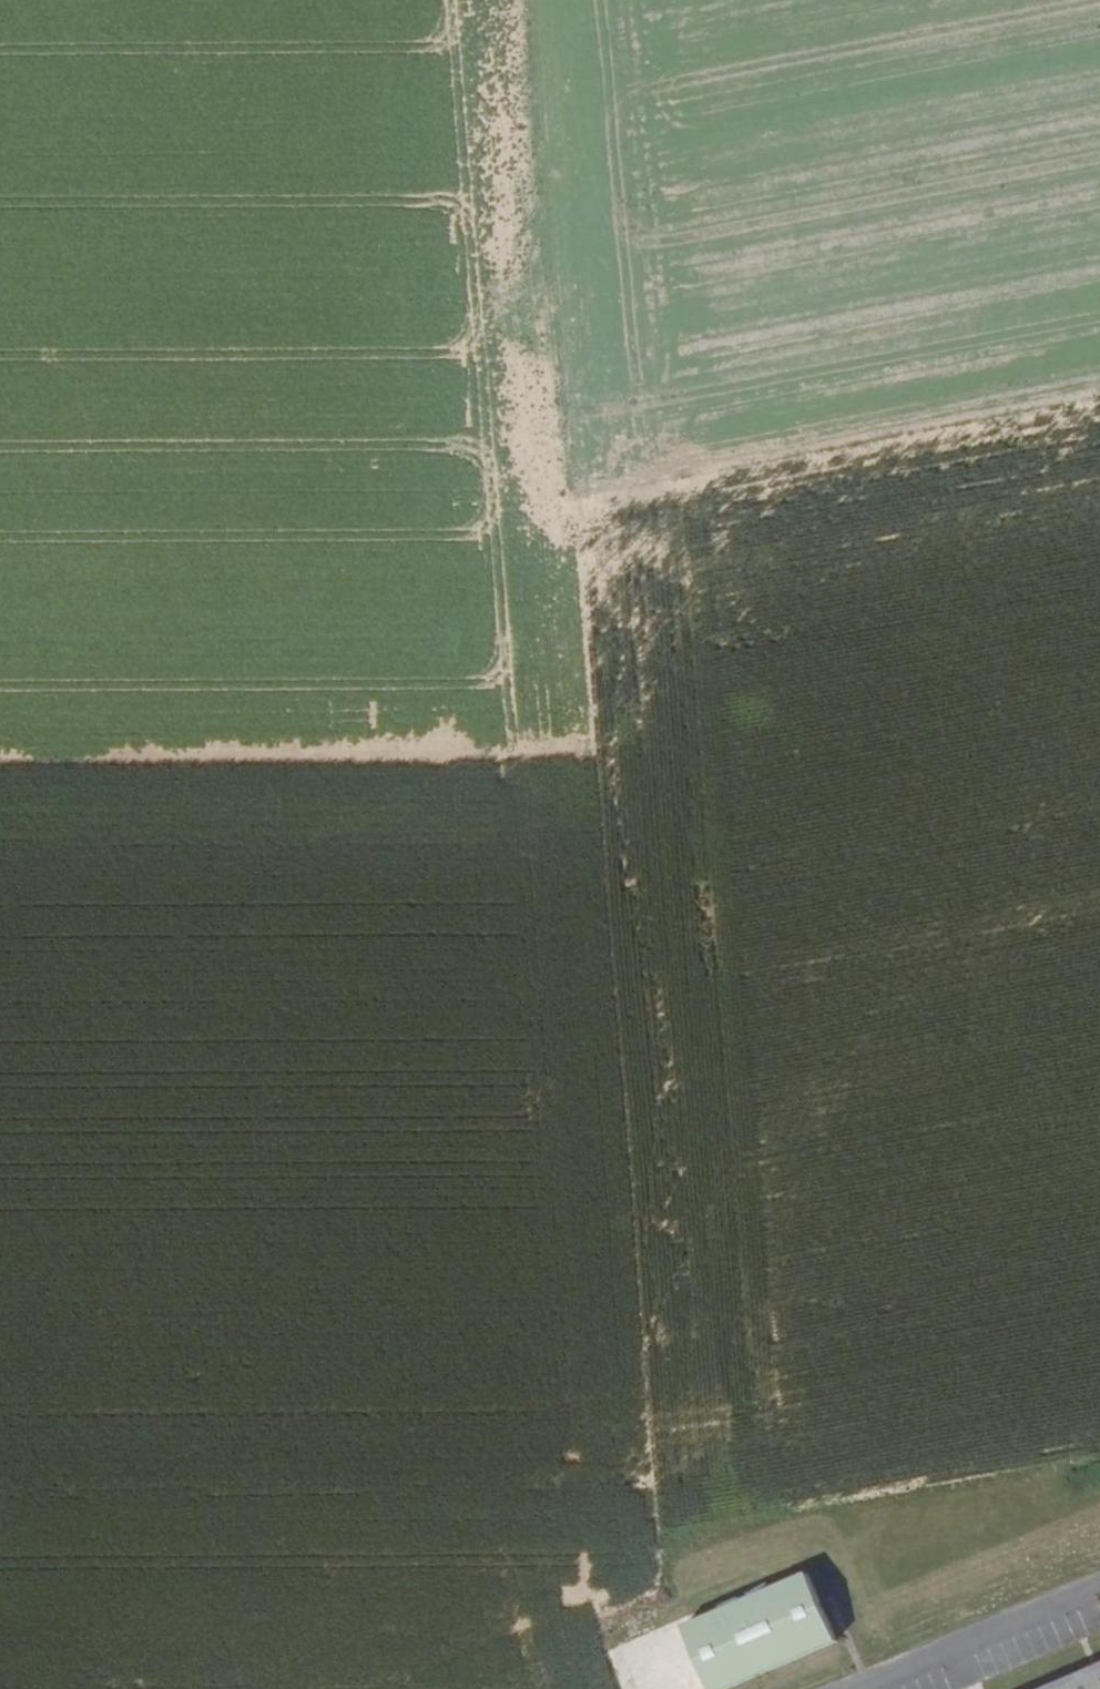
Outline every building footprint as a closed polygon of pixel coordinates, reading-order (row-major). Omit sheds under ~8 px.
[(683,1626),(709,1688),(728,1688),(839,1643),(810,1573),(683,1626)] [(1066,1688),(1099,1688),(1099,1674),(1066,1688)]
